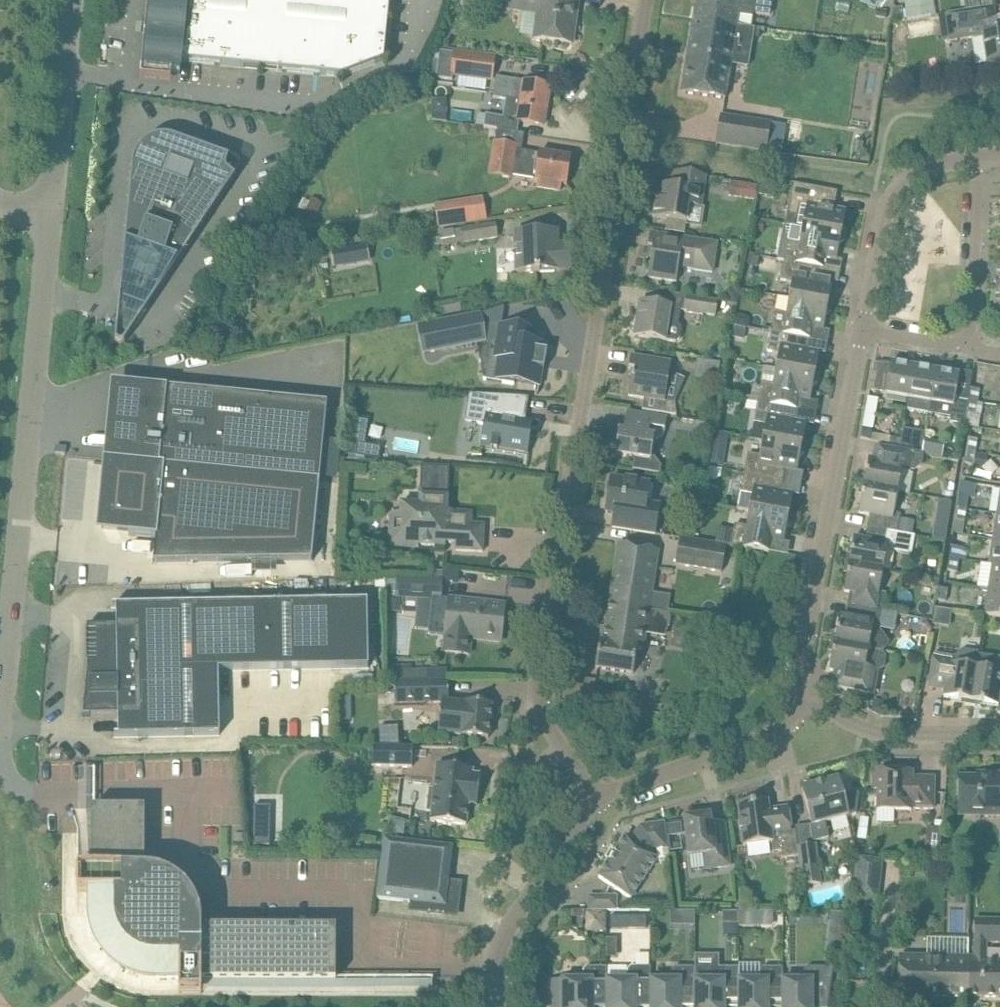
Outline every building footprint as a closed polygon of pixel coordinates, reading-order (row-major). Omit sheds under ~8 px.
[(390,0),(155,0),(148,71),(180,74),(182,62),(342,78),(384,62),(390,0)] [(510,9),(539,13),(535,39),(572,44),(575,22),(575,21),(575,20),(574,19),(574,18),(573,18),(572,17),(568,16),(569,9),(572,10),(573,0),(512,0),(510,9)] [(694,20),(737,28),(737,27),(738,28),(740,16),(753,18),(753,16),(770,18),(772,6),(773,0),(740,0),(740,1),(733,0),(697,0),(694,20)] [(966,11),(993,7),(992,0),(964,0),(966,11)] [(894,8),(892,22),(905,20),(903,7),(894,8)] [(947,14),(951,41),(984,36),(988,65),(999,63),(999,24),(992,25),(989,9),(993,9),(993,7),(966,11),(947,14)] [(694,20),(682,93),(725,99),(728,80),(731,64),(737,28),(694,20)] [(452,80),(453,76),(492,81),(495,58),(454,53),(453,53),(440,52),(438,62),(437,77),(436,78),(452,80)] [(430,61),(428,76),(437,77),(438,62),(430,61)] [(486,116),(484,128),(497,130),(518,133),(520,121),(524,122),(543,126),(550,86),(496,77),(493,97),(507,100),(503,118),(486,115),(486,116)] [(432,113),(431,119),(447,122),(447,113),(432,113)] [(478,115),(476,126),(484,128),(486,116),(478,115)] [(722,117),(718,143),(765,150),(781,153),(785,127),(769,124),(722,117)] [(493,142),(488,175),(512,179),(512,177),(535,180),(535,181),(536,181),(535,188),(560,192),(561,185),(567,186),(571,158),(539,153),(539,154),(515,150),(518,133),(497,130),(495,142),(493,142)] [(133,164),(132,167),(119,299),(148,309),(236,177),(230,173),(228,172),(228,170),(227,169),(227,167),(227,166),(227,165),(227,163),(228,161),(229,159),(229,158),(173,138),(170,138),(168,137),(165,137),(162,137),(160,137),(157,138),(154,138),(152,139),(149,140),(147,142),(145,143),(143,145),(141,147),(139,149),(137,151),(136,154),(135,156),(134,159),(133,161),(133,164)] [(653,218),(673,221),(686,223),(689,206),(701,208),(706,177),(676,172),(674,187),(658,185),(653,218)] [(759,185),(731,182),(729,197),(756,201),(759,185)] [(792,184),(784,225),(803,228),(845,236),(846,231),(843,227),(846,211),(834,209),(837,192),(792,184)] [(308,198),(301,212),(311,217),(318,204),(308,198)] [(435,206),(438,228),(478,222),(474,200),(435,206)] [(442,246),(442,247),(499,239),(495,224),(440,233),(440,238),(433,239),(434,247),(442,246)] [(781,240),(777,260),(784,261),(823,269),(825,258),(837,260),(840,245),(844,242),(845,236),(803,228),(800,244),(788,241),(781,240)] [(556,231),(514,232),(515,271),(533,271),(533,273),(554,272),(553,270),(570,270),(569,246),(553,246),(553,240),(556,240),(556,231)] [(648,278),(668,281),(677,282),(679,267),(693,269),(713,272),(717,243),(698,241),(650,233),(648,249),(653,249),(648,278)] [(370,260),(367,243),(330,249),(332,266),(370,260)] [(758,267),(760,259),(747,256),(746,264),(758,267)] [(830,297),(833,282),(821,280),(823,269),(784,261),(780,281),(792,283),(789,299),(828,306),(832,307),(833,302),(830,297)] [(733,286),(722,295),(728,302),(737,304),(738,294),(733,286)] [(685,312),(715,318),(719,301),(687,296),(685,312)] [(831,312),(832,307),(828,306),(789,299),(786,315),(775,312),(771,332),(810,339),(812,328),(824,330),(827,315),(831,312)] [(634,336),(675,343),(680,339),(682,330),(678,325),(681,310),(671,308),(640,303),(634,336)] [(481,313),(418,325),(420,338),(434,336),(437,351),(486,341),(481,313)] [(747,316),(735,314),(733,326),(741,327),(750,328),(750,322),(747,316)] [(500,324),(494,358),(499,359),(495,381),(514,385),(515,381),(539,385),(546,344),(535,342),(537,330),(500,324)] [(735,327),(733,338),(743,340),(745,329),(735,327)] [(817,368),(819,353),(808,351),(810,339),(771,332),(767,352),(779,354),(776,370),(815,377),(819,378),(820,372),(817,368)] [(628,396),(644,399),(642,410),(676,416),(675,403),(665,401),(671,363),(631,356),(629,369),(633,370),(628,396)] [(885,395),(908,399),(914,367),(916,367),(916,362),(908,361),(907,366),(891,363),(891,365),(879,363),(874,391),(886,393),(885,395)] [(906,410),(928,414),(930,403),(937,371),(938,371),(939,366),(930,365),(929,370),(916,367),(914,367),(908,399),(909,399),(906,410)] [(930,403),(928,414),(952,418),(951,424),(964,427),(967,414),(969,400),(971,389),(972,379),(959,377),(961,370),(953,369),(952,374),(938,371),(937,371),(930,403)] [(818,383),(819,378),(815,377),(776,370),(773,385),(761,383),(758,403),(797,410),(799,399),(811,401),(813,386),(818,383)] [(127,386),(120,462),(320,481),(327,405),(140,386),(140,388),(127,386)] [(971,389),(969,400),(978,401),(980,390),(971,389)] [(484,424),(481,447),(528,455),(532,429),(524,428),(525,420),(517,419),(520,402),(528,403),(529,398),(470,394),(465,421),(484,424)] [(976,415),(978,401),(969,400),(967,414),(964,427),(978,430),(980,416),(976,415)] [(804,439),(806,424),(795,422),(797,410),(758,403),(754,423),(766,425),(763,440),(802,448),(806,448),(807,443),(804,439)] [(633,470),(660,474),(661,468),(655,458),(652,457),(654,439),(658,439),(664,434),(667,418),(627,412),(624,433),(619,432),(615,455),(635,458),(633,470)] [(353,416),(347,453),(379,459),(381,447),(364,444),(368,419),(353,416)] [(870,446),(871,437),(870,434),(867,430),(862,430),(860,444),(870,446)] [(713,444),(723,446),(726,435),(714,433),(713,444)] [(922,446),(921,454),(931,455),(933,441),(924,439),(922,446)] [(968,439),(966,451),(976,453),(978,440),(968,439)] [(805,454),(806,448),(802,448),(763,440),(760,456),(748,454),(744,474),(784,481),(786,470),(797,472),(800,457),(805,454)] [(921,454),(922,446),(901,441),(899,451),(903,452),(921,456),(921,454)] [(924,457),(921,456),(903,452),(882,448),(880,461),(869,459),(865,481),(861,480),(860,485),(898,492),(902,472),(910,474),(910,471),(914,472),(922,467),(924,457)] [(976,454),(976,453),(966,451),(965,464),(974,465),(974,468),(986,470),(988,455),(976,454)] [(312,561),(320,481),(120,462),(103,460),(103,463),(111,464),(110,474),(107,474),(102,528),(129,531),(129,536),(156,539),(154,564),(312,561)] [(421,467),(420,488),(419,505),(400,504),(400,515),(389,515),(388,549),(419,551),(419,546),(446,547),(446,543),(455,544),(454,551),(483,552),(484,525),(454,524),(455,513),(456,513),(456,512),(447,511),(449,467),(421,467)] [(744,474),(738,509),(750,511),(792,519),(793,514),(790,509),(793,495),(781,492),(784,481),(744,474)] [(613,528),(632,531),(655,534),(660,506),(651,504),(654,485),(612,479),(606,513),(615,514),(613,528)] [(959,496),(957,508),(966,509),(968,497),(975,498),(977,485),(961,483),(959,496)] [(870,515),(867,527),(898,533),(901,515),(894,513),(898,492),(860,485),(859,491),(863,492),(859,513),(870,515)] [(941,500),(953,502),(955,490),(943,488),(941,500)] [(938,500),(932,540),(946,542),(952,502),(938,500)] [(964,522),(966,509),(957,508),(955,521),(964,522)] [(791,524),(792,519),(750,511),(747,527),(735,525),(730,551),(769,558),(772,541),(784,543),(787,527),(791,524)] [(846,559),(845,564),(883,571),(887,550),(912,554),(915,537),(897,534),(898,533),(867,527),(865,540),(854,538),(850,559),(846,559)] [(676,564),(722,572),(726,546),(681,538),(676,564)] [(989,564),(999,565),(999,540),(993,539),(989,564)] [(619,544),(610,603),(649,609),(651,599),(658,550),(639,547),(619,544)] [(951,546),(949,557),(967,560),(968,549),(951,546)] [(967,561),(967,560),(949,557),(947,571),(956,573),(958,560),(967,561)] [(855,594),(852,606),(883,611),(886,593),(879,592),(883,571),(845,564),(844,569),(848,570),(844,592),(855,594)] [(977,588),(989,590),(999,592),(999,565),(989,564),(989,565),(981,564),(977,588)] [(478,585),(479,571),(445,569),(444,584),(478,585)] [(388,577),(386,613),(396,613),(397,597),(398,577),(388,577)] [(500,642),(504,605),(450,598),(450,600),(441,599),(442,580),(398,577),(397,597),(432,599),(428,634),(445,636),(444,652),(469,655),(471,639),(500,642)] [(938,588),(936,601),(945,602),(947,589),(938,588)] [(989,590),(985,615),(999,618),(999,592),(989,590)] [(368,602),(136,606),(113,606),(113,608),(117,608),(117,627),(87,628),(88,672),(87,683),(90,683),(90,698),(85,697),(83,717),(118,716),(119,736),(115,736),(115,737),(220,735),(219,671),(369,668),(368,602)] [(643,650),(646,634),(666,637),(666,631),(667,632),(668,627),(669,628),(671,618),(670,618),(670,614),(668,614),(668,612),(610,603),(604,643),(600,642),(596,668),(633,674),(636,654),(637,649),(643,650)] [(832,637),(831,643),(884,652),(890,644),(880,630),(883,611),(852,606),(850,618),(840,616),(836,638),(832,637)] [(884,652),(831,643),(830,648),(834,649),(830,670),(840,672),(837,688),(875,695),(880,670),(885,668),(887,658),(883,653),(884,652)] [(965,705),(971,706),(976,667),(979,652),(963,650),(954,657),(935,654),(930,684),(946,687),(944,697),(966,701),(965,705)] [(971,706),(976,707),(977,703),(998,706),(999,696),(999,664),(998,671),(976,667),(971,706)] [(404,666),(391,667),(391,683),(394,683),(448,681),(448,669),(405,670),(404,666)] [(448,702),(448,681),(394,683),(395,703),(448,702)] [(628,696),(627,708),(643,711),(645,698),(628,696)] [(351,721),(350,698),(338,698),(338,721),(351,721)] [(461,736),(469,737),(488,739),(489,733),(492,734),(493,720),(490,720),(492,705),(465,702),(464,705),(441,702),(438,733),(461,735),(461,736)] [(398,746),(398,727),(379,728),(380,746),(398,746)] [(372,746),(372,768),(412,768),(413,747),(398,746),(380,746),(372,746)] [(430,821),(466,825),(469,804),(477,805),(477,802),(476,802),(476,804),(470,803),(472,791),(477,791),(477,795),(478,795),(481,776),(472,775),(473,770),(437,765),(434,790),(430,789),(427,811),(432,811),(430,821)] [(92,771),(77,771),(78,870),(93,870),(92,809),(92,799),(92,771)] [(934,809),(934,778),(900,777),(901,774),(901,773),(879,772),(878,775),(874,775),(874,790),(878,790),(878,810),(912,811),(912,809),(934,809)] [(959,798),(959,815),(999,816),(999,774),(986,774),(986,778),(960,778),(959,798)] [(803,788),(808,808),(812,825),(810,825),(812,842),(829,838),(825,823),(848,817),(857,815),(860,795),(856,792),(842,795),(838,779),(803,788)] [(743,847),(772,843),(774,852),(782,851),(783,859),(798,856),(796,837),(790,838),(790,834),(791,833),(788,808),(769,810),(768,801),(738,805),(741,825),(741,830),(743,847)] [(151,975),(156,976),(156,980),(179,980),(179,983),(180,983),(181,980),(200,980),(200,983),(202,983),(202,980),(336,981),(336,928),(202,928),(202,923),(200,912),(198,907),(194,898),(191,894),(188,890),(181,883),(173,877),(168,875),(164,873),(159,872),(154,871),(149,870),(145,870),(145,809),(92,809),(93,870),(78,870),(77,892),(92,892),(92,915),(96,915),(97,926),(98,931),(100,936),(102,941),(104,945),(103,947),(105,950),(105,949),(112,951),(112,952),(113,956),(115,958),(118,960),(121,960),(122,966),(122,967),(125,969),(126,967),(136,972),(141,973),(146,975),(151,975)] [(253,809),(252,848),(268,849),(269,809),(253,809)] [(684,819),(687,839),(689,856),(704,854),(706,869),(730,866),(726,838),(713,840),(710,816),(684,819)] [(392,833),(403,835),(405,823),(394,822),(392,833)] [(651,869),(655,863),(670,861),(667,839),(666,828),(665,823),(641,826),(631,841),(626,838),(615,854),(609,861),(610,862),(599,878),(631,899),(638,889),(651,869)] [(682,826),(666,828),(667,839),(683,837),(682,826)] [(798,848),(803,886),(821,883),(816,846),(798,848)] [(856,859),(855,873),(882,876),(883,862),(856,859)] [(589,897),(589,911),(605,911),(617,911),(617,897),(589,897)] [(851,901),(849,912),(856,913),(858,902),(851,901)] [(589,911),(584,911),(584,919),(584,926),(591,934),(605,934),(605,911),(589,911)] [(682,911),(682,925),(695,925),(695,911),(682,911)] [(757,927),(757,911),(739,911),(739,926),(757,927)] [(737,912),(723,913),(723,924),(738,924),(737,912)] [(831,912),(829,932),(845,933),(847,913),(831,912)] [(646,928),(646,916),(628,916),(628,928),(646,928)] [(959,997),(999,998),(999,964),(985,964),(986,942),(999,943),(999,921),(976,918),(974,941),(974,958),(959,957),(959,997)] [(899,996),(959,997),(959,957),(899,956),(899,996)] [(607,980),(607,967),(587,967),(584,971),(584,980),(563,980),(563,981),(551,982),(551,1006),(606,1006),(607,980)] [(651,967),(631,967),(628,970),(628,980),(607,980),(606,1006),(650,1006),(651,967)] [(695,980),(695,967),(675,967),(672,970),(672,980),(651,980),(650,1006),(694,1006),(695,980)] [(739,980),(739,967),(719,967),(716,970),(716,980),(695,980),(694,1006),(738,1006),(739,980)] [(783,980),(783,967),(763,967),(760,971),(760,980),(739,980),(738,1006),(782,1006),(783,980)] [(834,968),(807,967),(804,971),(804,981),(783,980),(782,1006),(828,1006),(834,968)]
